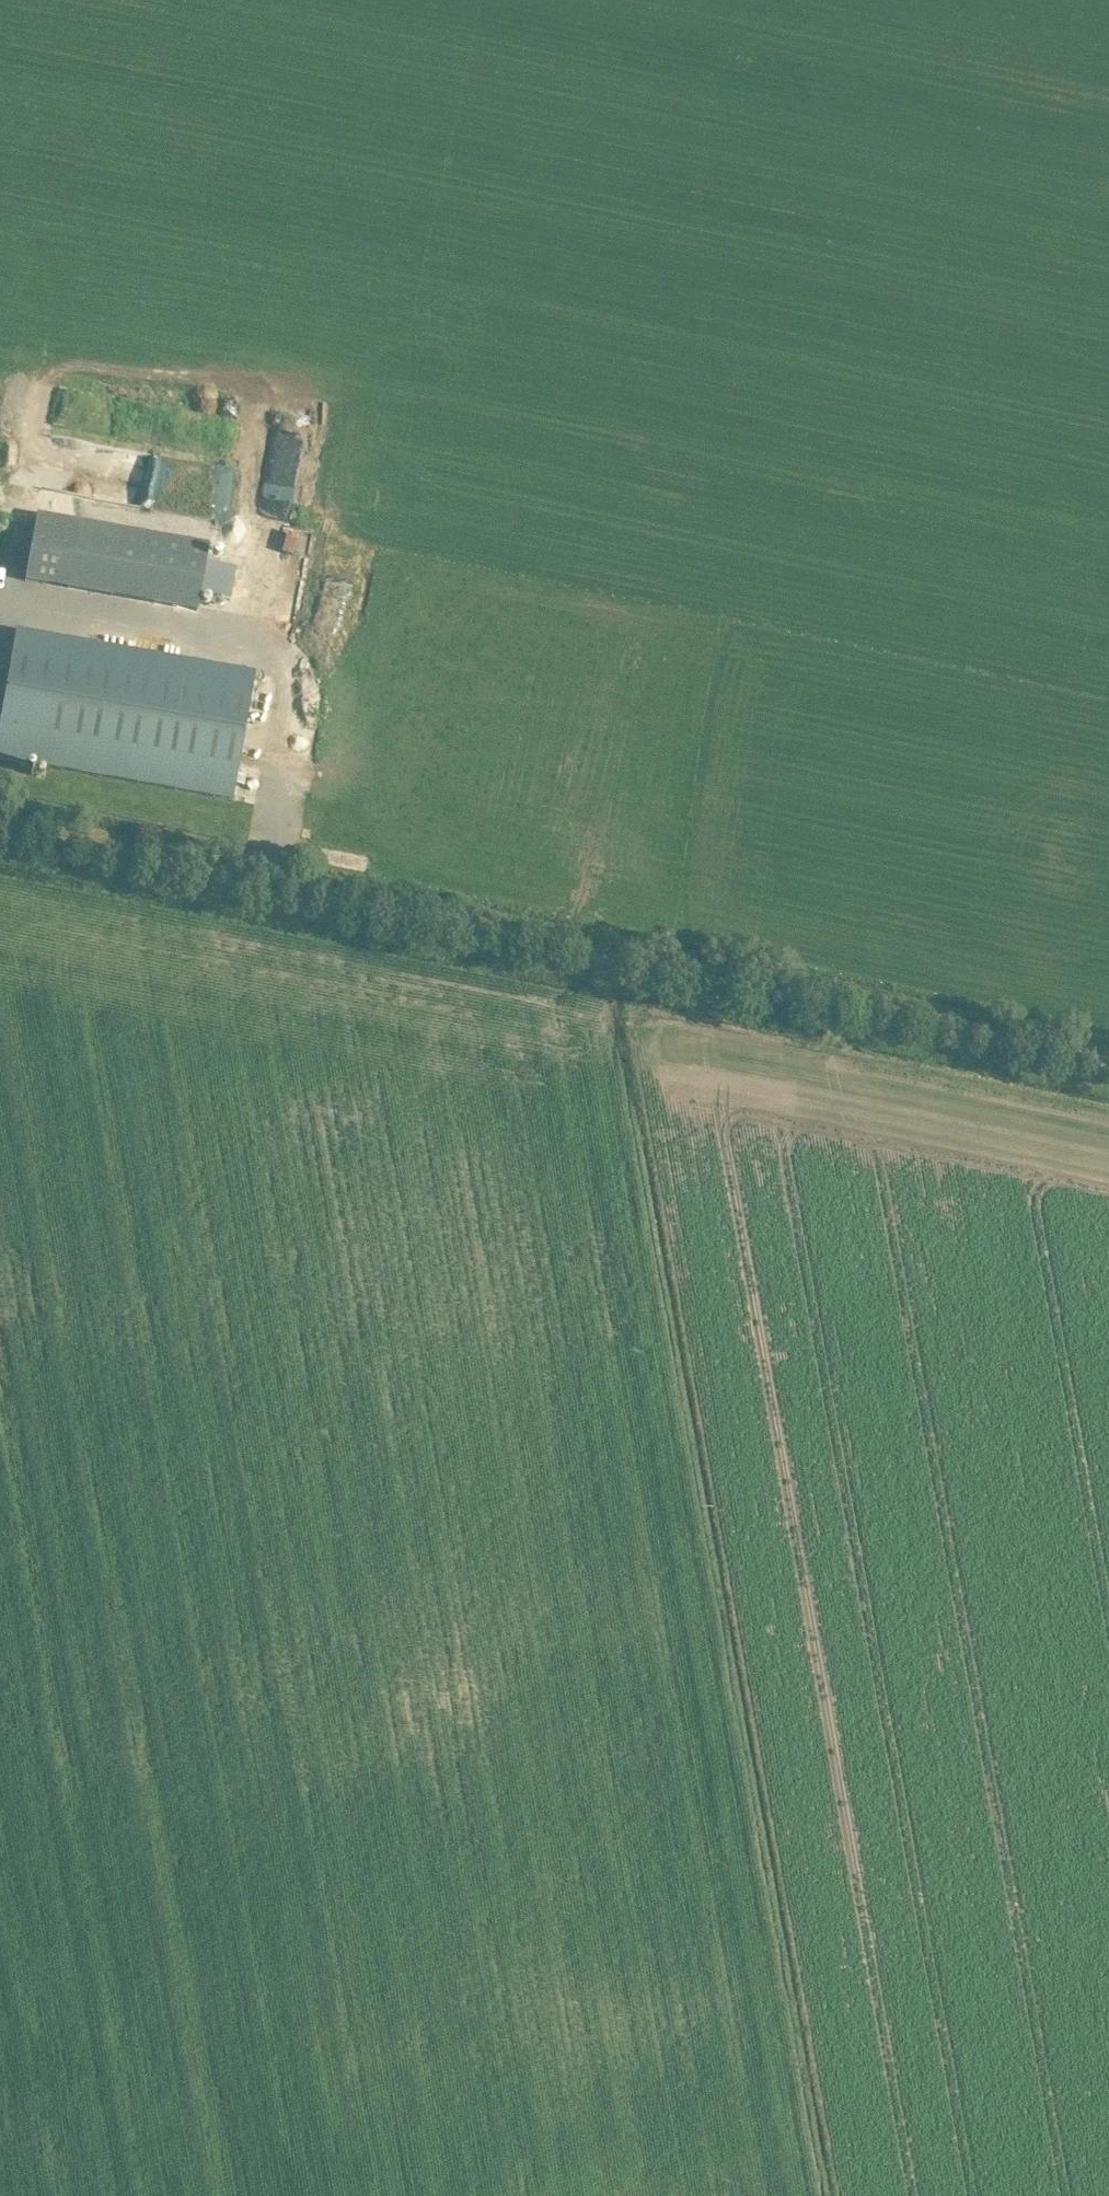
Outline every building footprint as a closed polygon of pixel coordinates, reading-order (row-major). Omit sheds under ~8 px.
[(38,515),(26,580),(198,612),(210,547),(38,515)] [(0,720),(0,758),(232,802),(235,787),(243,789),(242,779),(237,778),(256,675),(16,631),(0,720)]
